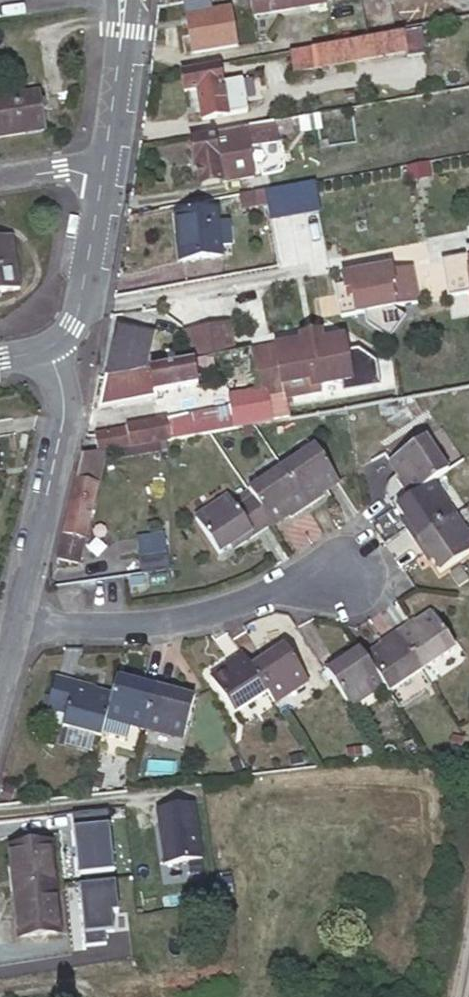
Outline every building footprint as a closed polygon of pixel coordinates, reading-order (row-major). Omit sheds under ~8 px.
[(212,0),(188,0),(185,1),(192,54),(239,45),(233,7),(213,10),(212,0)] [(256,13),(327,1),(327,0),(254,0),(256,13)] [(420,28),(423,48),(424,53),(442,51),(438,25),(420,28)] [(362,40),(292,53),(295,73),(423,48),(420,28),(402,32),(362,40)] [(219,65),(179,72),(182,92),(196,90),(200,120),(246,112),(240,79),(222,82),(219,65)] [(0,96),(0,135),(40,129),(34,90),(0,96)] [(273,121),(197,135),(198,140),(187,142),(191,160),(195,160),(201,186),(254,175),(249,147),(277,142),(273,121)] [(311,181),(262,189),(267,219),(317,210),(311,181)] [(262,194),(261,189),(240,193),(243,207),(258,205),(256,195),(262,194)] [(220,253),(215,206),(175,210),(181,258),(220,253)] [(18,285),(10,232),(0,234),(0,289),(18,285)] [(445,261),(451,296),(468,293),(468,257),(445,261)] [(337,287),(344,318),(420,303),(412,267),(393,271),(392,266),(342,276),(344,286),(337,287)] [(222,355),(231,353),(225,324),(186,331),(191,361),(222,355)] [(135,328),(115,325),(105,376),(142,370),(148,347),(132,343),(135,328)] [(132,343),(148,347),(151,332),(135,328),(132,343)] [(276,345),(251,350),(256,375),(259,389),(264,388),(265,396),(283,393),(282,384),(319,378),(320,385),(351,380),(347,360),(344,360),(341,339),(321,342),(321,337),(303,340),(304,345),(277,350),(276,345)] [(222,355),(227,380),(256,375),(251,350),(231,353),(222,355)] [(142,370),(105,376),(98,409),(155,399),(154,393),(196,386),(195,378),(191,361),(184,362),(167,365),(142,370)] [(232,406),(236,427),(249,424),(252,424),(250,412),(268,410),(265,396),(264,388),(259,389),(230,394),(232,406)] [(162,440),(165,439),(206,432),(236,427),(232,406),(159,420),(162,440)] [(250,412),(252,424),(270,421),(268,410),(250,412)] [(96,451),(109,449),(162,440),(159,420),(125,425),(126,428),(93,433),(96,451)] [(396,470),(408,486),(432,470),(447,460),(424,427),(389,450),(400,466),(396,470)] [(279,467),(307,506),(324,495),(321,489),(336,478),(312,443),(279,467)] [(96,451),(80,454),(55,558),(75,563),(109,449),(96,451)] [(286,512),(289,518),(307,506),(279,467),(245,490),(249,496),(269,525),(286,512)] [(402,516),(413,533),(456,504),(432,470),(408,486),(396,495),(405,508),(408,512),(402,516)] [(234,541),(239,546),(269,525),(249,496),(235,506),(228,494),(195,517),(219,551),(229,545),(234,541)] [(424,549),(430,544),(434,551),(440,561),(468,542),(468,523),(456,504),(413,533),(424,549)] [(399,512),(402,516),(408,512),(405,508),(399,512)] [(133,540),(135,556),(163,553),(160,536),(133,540)] [(234,541),(229,545),(233,550),(239,546),(234,541)] [(427,554),(434,551),(430,544),(424,549),(427,554)] [(135,556),(137,572),(165,568),(163,553),(135,556)] [(396,622),(424,662),(455,640),(431,606),(415,617),(412,612),(396,622)] [(382,677),(388,686),(424,662),(396,622),(379,634),(383,639),(365,650),(382,677)] [(267,650),(264,646),(249,655),(269,686),(274,694),(307,673),(284,638),(274,645),(267,650)] [(267,650),(274,645),(271,641),(264,646),(267,650)] [(338,651),(322,661),(348,699),(382,677),(365,650),(359,642),(340,654),(338,651)] [(249,655),(242,645),(224,656),(228,662),(210,673),(233,709),(269,686),(249,655)] [(99,733),(104,715),(110,693),(89,687),(90,683),(54,672),(45,704),(63,709),(60,722),(99,733)] [(110,693),(104,715),(143,725),(155,678),(138,673),(136,680),(115,674),(110,693)] [(155,678),(143,725),(181,735),(191,695),(172,689),(174,684),(155,678)] [(94,753),(96,742),(71,736),(68,746),(94,753)] [(185,803),(149,808),(156,864),(193,859),(185,803)] [(67,831),(73,878),(110,873),(104,826),(67,831)] [(51,934),(39,844),(0,848),(0,852),(11,939),(51,934)] [(83,950),(104,947),(103,935),(112,934),(110,916),(116,915),(112,885),(75,889),(83,950)]
